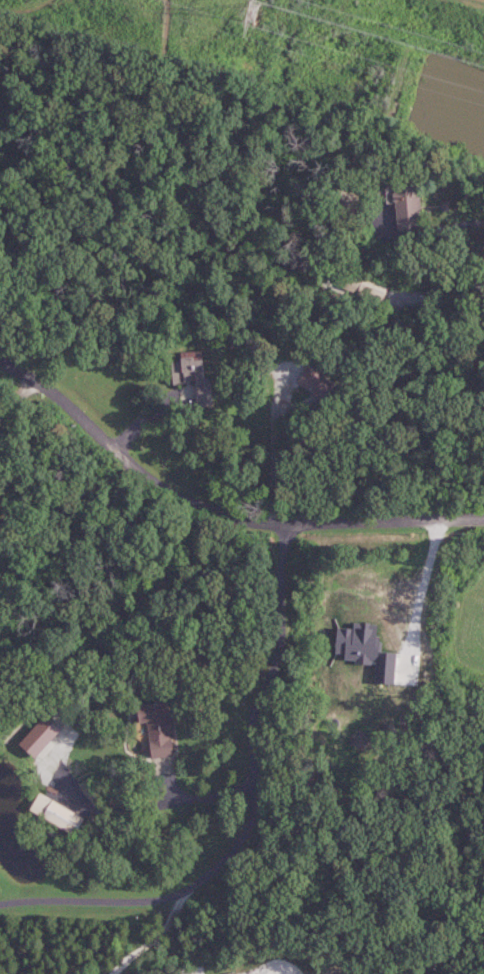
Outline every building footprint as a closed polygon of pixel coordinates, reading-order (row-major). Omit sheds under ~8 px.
[(398,231),(423,231),(421,186),(397,187),(398,231)] [(391,282),(351,267),(343,288),(384,303),(391,282)] [(212,378),(208,378),(207,358),(173,360),(174,383),(198,382),(199,407),(213,406),(212,378)] [(300,380),(322,401),(335,388),(314,366),(300,380)] [(177,755),(170,702),(138,705),(142,734),(151,733),(154,758),(177,755)] [(86,817),(40,794),(31,812),(77,835),(86,817)]
